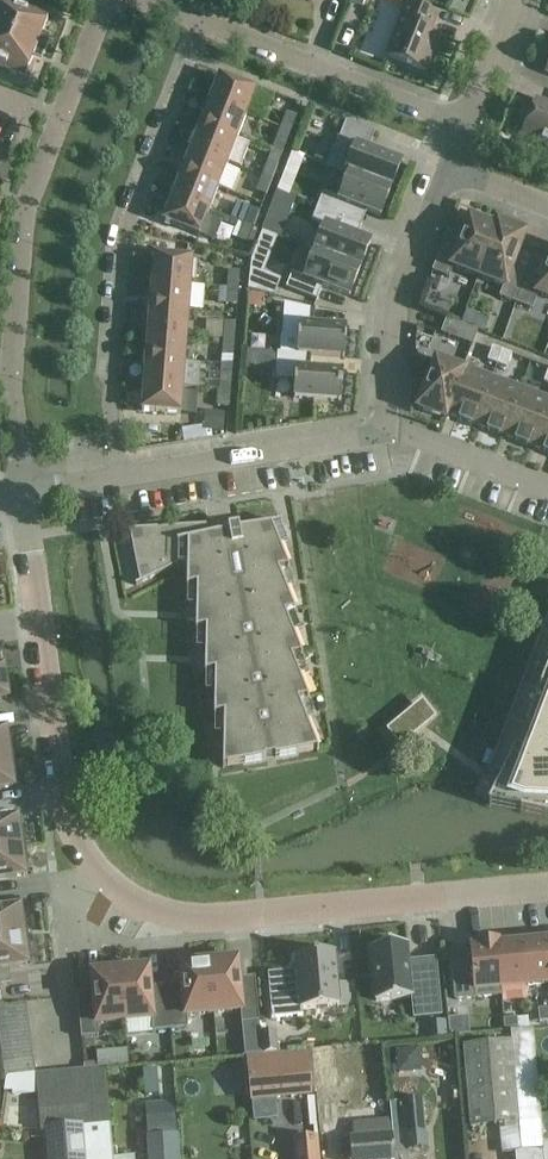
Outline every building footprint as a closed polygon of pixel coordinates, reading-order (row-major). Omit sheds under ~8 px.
[(10,0),(0,0),(0,32),(38,46),(50,15),(10,0)] [(415,6),(408,4),(387,57),(424,71),(439,34),(431,31),(437,15),(415,6)] [(38,46),(0,32),(0,67),(26,77),(38,46)] [(210,101),(247,115),(256,91),(220,77),(210,101)] [(522,135),(547,145),(547,105),(536,100),(522,135)] [(247,115),(210,101),(201,125),(237,139),(247,115)] [(281,129),(291,132),(297,117),(287,113),(281,129)] [(346,174),(351,175),(351,174),(391,190),(401,163),(368,150),(375,133),(346,121),(335,150),(337,155),(351,160),(346,174)] [(228,163),(241,167),(249,144),(237,140),(237,139),(201,125),(192,149),(228,163)] [(416,166),(426,144),(390,128),(380,150),(416,166)] [(291,132),(281,129),(272,153),(282,157),(291,132)] [(182,173),(219,187),(228,163),(192,149),(182,173)] [(290,197),(305,157),(293,152),(277,192),(287,197),(287,196),(290,197)] [(262,177),(273,181),(282,157),(272,153),(262,177)] [(173,197),(209,212),(219,187),(182,173),(173,197)] [(351,174),(351,175),(341,200),(323,193),(317,208),(352,221),(357,208),(380,217),(391,190),(351,174)] [(256,192),(267,196),(273,181),(262,177),(256,192)] [(277,192),(262,231),(273,235),(287,197),(277,192)] [(163,222),(200,236),(209,212),(173,197),(163,222)] [(317,208),(312,223),(325,228),(315,253),(360,270),(370,243),(357,238),(362,225),(352,221),(317,208)] [(250,209),(244,224),(254,228),(260,213),(250,209)] [(432,272),(449,279),(453,267),(478,277),(498,225),(497,225),(480,218),(479,222),(470,219),(460,245),(445,240),(432,272)] [(500,298),(516,304),(528,271),(513,266),(525,234),(498,223),(497,225),(498,225),(478,277),(504,287),(500,298)] [(238,240),(248,244),(249,241),(256,244),(261,232),(254,229),(254,228),(244,224),(238,240)] [(286,289),(295,292),(317,301),(323,286),(350,297),(360,270),(315,253),(305,278),(292,273),(286,289)] [(152,282),(191,285),(193,259),(154,256),(152,282)] [(543,277),(528,271),(516,304),(532,310),(538,294),(547,298),(547,264),(543,277)] [(250,268),(248,290),(275,297),(281,280),(264,273),(250,268)] [(229,271),(228,288),(239,288),(240,272),(229,271)] [(191,285),(152,282),(150,308),(189,311),(191,285)] [(237,305),(239,288),(228,288),(227,305),(237,305)] [(345,358),(347,329),(314,326),(315,310),(285,304),(281,353),(297,354),(311,356),(345,358)] [(187,337),(189,311),(150,308),(148,334),(187,337)] [(447,320),(441,334),(473,345),(478,331),(447,320)] [(224,339),(235,340),(236,323),(225,323),(224,339)] [(185,363),(187,337),(148,334),(146,360),(185,363)] [(234,357),(235,340),(224,339),(223,356),(234,357)] [(488,361),(497,365),(503,351),(493,347),(488,361)] [(507,368),(512,355),(503,351),(497,365),(507,368)] [(278,353),(276,379),(295,381),(294,399),(341,402),(343,373),(310,371),(311,356),(297,354),(281,353),(278,353)] [(199,388),(200,364),(185,363),(146,360),(144,385),(183,389),(183,387),(199,388)] [(436,361),(418,409),(445,419),(447,415),(462,370),(436,361)] [(447,415),(475,425),(493,378),(463,367),(462,370),(447,415)] [(220,391),(231,391),(232,375),(221,374),(220,391)] [(503,436),(521,389),(493,378),(475,425),(503,436)] [(196,416),(198,393),(183,391),(183,389),(144,385),(142,411),(196,416)] [(503,436),(532,447),(547,403),(547,399),(521,389),(503,436)] [(219,407),(230,408),(231,391),(220,391),(219,407)] [(532,447),(547,453),(547,403),(532,447)] [(223,433),(226,414),(206,411),(204,431),(223,433)] [(198,629),(206,628),(205,674),(207,674),(207,672),(215,670),(214,717),(216,717),(216,715),(224,713),(223,768),(225,768),(225,767),(266,759),(266,757),(275,756),(275,757),(317,750),(317,751),(319,751),(299,700),(307,698),(308,700),(309,700),(292,656),(300,655),(301,657),(303,656),(286,613),(294,612),(295,614),(296,613),(279,569),(287,569),(288,570),(289,570),(274,526),(283,525),(282,523),(240,530),(239,526),(228,528),(229,531),(208,536),(207,527),(209,527),(208,526),(125,530),(125,532),(130,532),(140,582),(136,585),(136,586),(180,564),(187,565),(187,588),(188,588),(189,587),(197,585),(196,631),(198,631),(198,629)] [(484,770),(498,775),(486,807),(488,808),(489,807),(520,812),(520,813),(547,818),(547,608),(484,770)] [(492,721),(487,735),(496,738),(501,724),(492,721)] [(415,735),(404,723),(391,734),(402,746),(415,735)] [(14,759),(11,740),(7,740),(6,731),(0,732),(0,760),(14,759)] [(13,788),(12,778),(16,778),(14,759),(0,760),(0,789),(13,788)] [(25,847),(23,828),(19,828),(18,819),(0,821),(0,850),(25,847)] [(0,850),(0,879),(25,876),(24,866),(28,866),(25,847),(0,850)] [(28,937),(25,918),(21,918),(20,909),(0,911),(0,940),(28,937)] [(28,937),(0,940),(0,969),(28,965),(27,956),(30,956),(28,937)] [(503,996),(502,989),(498,946),(497,942),(477,944),(478,948),(470,949),(471,962),(475,998),(503,996)] [(526,986),(547,984),(547,952),(547,942),(522,944),(526,986)] [(498,946),(502,989),(526,986),(522,944),(498,946)] [(408,945),(370,948),(374,1001),(411,998),(413,1020),(442,1017),(437,958),(410,961),(408,945)] [(298,971),(268,974),(272,1018),(303,1015),(303,1009),(348,1005),(346,984),(336,984),(333,950),(296,953),(298,971)] [(95,952),(75,954),(77,970),(96,969),(95,952)] [(228,961),(228,957),(208,958),(214,1014),(240,1011),(242,1023),(259,1022),(256,987),(240,988),(238,960),(228,961)] [(170,1030),(188,1028),(187,1016),(214,1014),(208,958),(189,960),(190,964),(180,965),(183,994),(167,995),(170,1030)] [(471,962),(452,964),(456,1000),(475,998),(471,962)] [(139,969),(139,965),(120,967),(125,1022),(152,1019),(153,1031),(170,1030),(167,995),(151,996),(149,968),(139,969)] [(81,1038),(99,1036),(98,1024),(125,1022),(120,967),(100,968),(101,972),(91,973),(94,1002),(78,1003),(81,1038)] [(27,1018),(25,1004),(0,1007),(0,1022),(27,1018)] [(538,1010),(539,1022),(547,1021),(547,1009),(538,1010)] [(447,1017),(448,1033),(469,1032),(468,1016),(447,1017)] [(29,1032),(27,1018),(0,1022),(0,1036),(29,1032)] [(511,1031),(518,1031),(517,1019),(504,1020),(505,1032),(511,1031)] [(464,1048),(471,1129),(505,1125),(511,1124),(514,1153),(515,1155),(515,1158),(547,1158),(545,1145),(544,1145),(534,1041),(533,1031),(532,1029),(529,1030),(518,1031),(511,1031),(512,1043),(464,1048)] [(29,1032),(0,1036),(0,1041),(1,1050),(31,1046),(29,1032)] [(1,1050),(3,1065),(33,1061),(31,1046),(1,1050)] [(331,1051),(335,1094),(386,1089),(382,1047),(331,1051)] [(420,1048),(395,1050),(398,1075),(422,1073),(420,1048)] [(251,1103),(312,1098),(308,1051),(247,1057),(251,1103)] [(11,1078),(25,1076),(35,1075),(33,1061),(3,1065),(5,1079),(11,1078)] [(91,1125),(107,1123),(110,1123),(104,1069),(86,1070),(91,1125)] [(70,1072),(75,1126),(91,1125),(86,1070),(70,1072)] [(53,1073),(58,1128),(75,1126),(70,1072),(53,1073)] [(53,1073),(36,1075),(39,1099),(41,1129),(45,1129),(58,1128),(53,1073)] [(25,1076),(11,1078),(13,1098),(27,1097),(25,1076)] [(423,1098),(401,1100),(406,1151),(427,1149),(423,1098)] [(177,1117),(148,1119),(149,1136),(178,1135),(177,1117)] [(45,1129),(47,1158),(110,1158),(107,1123),(91,1125),(75,1126),(58,1128),(45,1129)] [(351,1158),(394,1158),(391,1126),(367,1128),(367,1135),(349,1137),(351,1158)] [(178,1135),(149,1136),(150,1158),(180,1158),(178,1135)] [(318,1139),(294,1141),(296,1158),(319,1158),(318,1139)]
